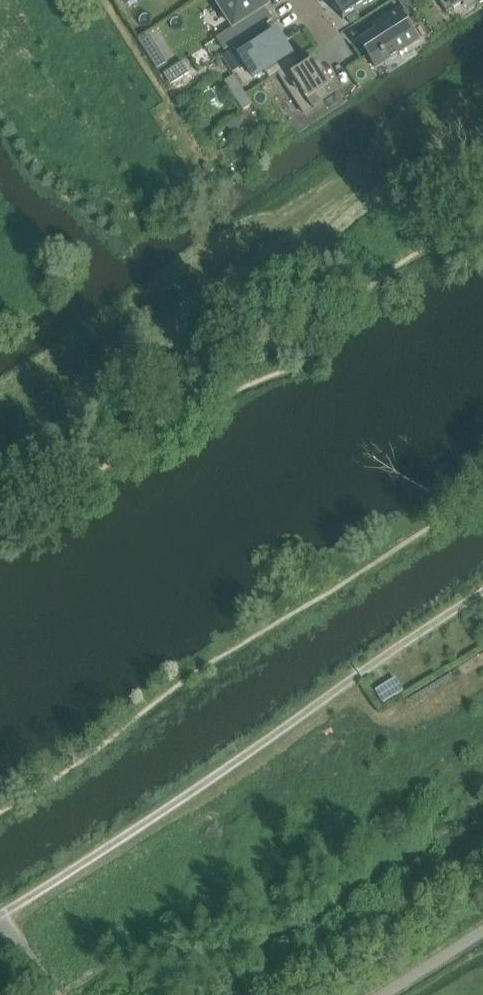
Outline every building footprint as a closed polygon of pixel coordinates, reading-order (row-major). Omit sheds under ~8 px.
[(217,40),(225,52),(273,21),(265,8),(268,6),(264,0),(222,0),(218,2),(235,28),(217,40)] [(374,0),(332,0),(331,1),(343,20),(374,0)] [(411,0),(398,0),(408,16),(418,10),(411,0)] [(447,13),(468,0),(438,0),(447,13)] [(389,64),(419,44),(397,13),(370,31),(376,40),(363,49),(373,65),(385,57),(389,64)] [(278,33),(241,56),(254,77),(264,71),(270,79),(278,74),(294,64),(295,63),(290,54),(292,53),(278,33)] [(338,95),(316,61),(299,72),(294,64),(278,74),(305,116),(338,95)] [(182,62),(163,74),(171,86),(190,74),(182,62)] [(218,100),(212,91),(202,97),(208,107),(218,100)] [(384,704),(403,693),(395,679),(376,690),(384,704)]
